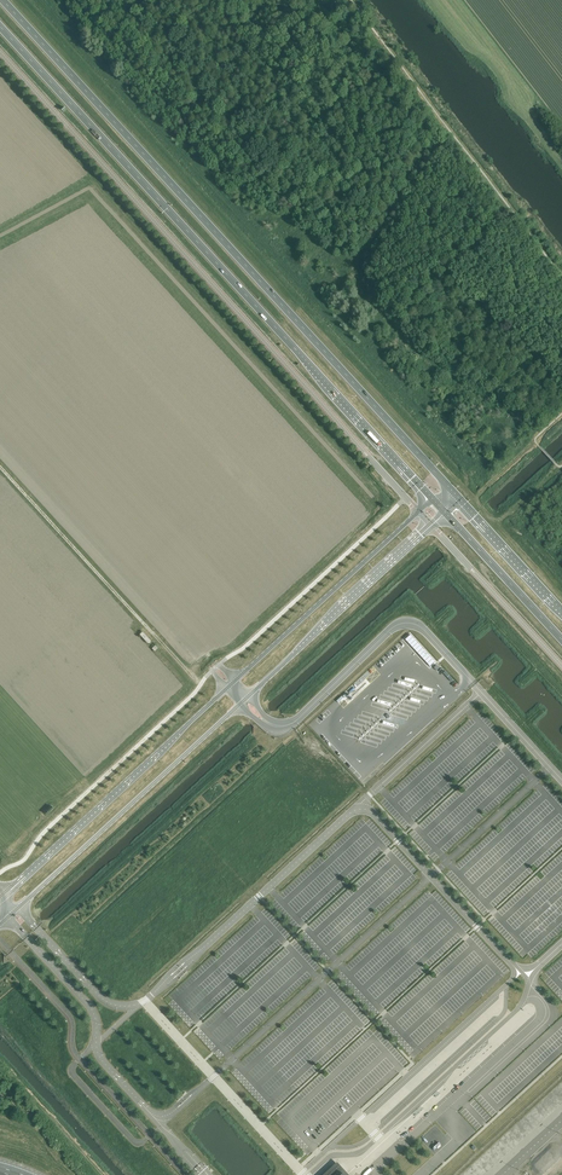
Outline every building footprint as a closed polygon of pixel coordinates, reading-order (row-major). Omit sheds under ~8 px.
[(151,641),(143,632),(140,635),(148,644),(151,641)] [(411,635),(405,640),(430,666),(435,661),(411,635)]
